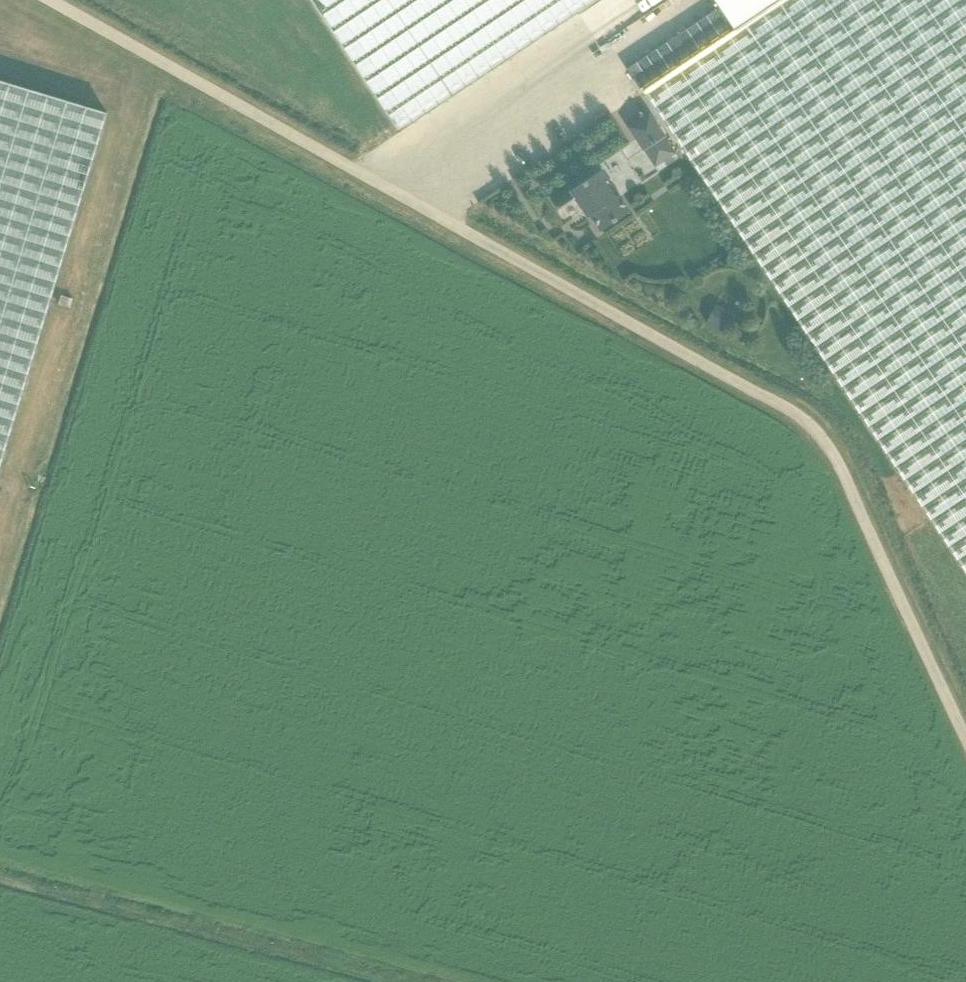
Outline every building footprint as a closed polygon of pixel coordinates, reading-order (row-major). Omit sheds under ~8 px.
[(385,133),(587,0),(297,0),(385,133)] [(728,28),(632,92),(965,598),(965,0),(710,0),(728,28)] [(115,105),(0,71),(0,488),(115,105)] [(593,230),(623,211),(594,167),(543,200),(556,219),(571,209),(579,222),(585,218),(593,230)] [(725,306),(715,323),(733,335),(744,318),(725,306)]
